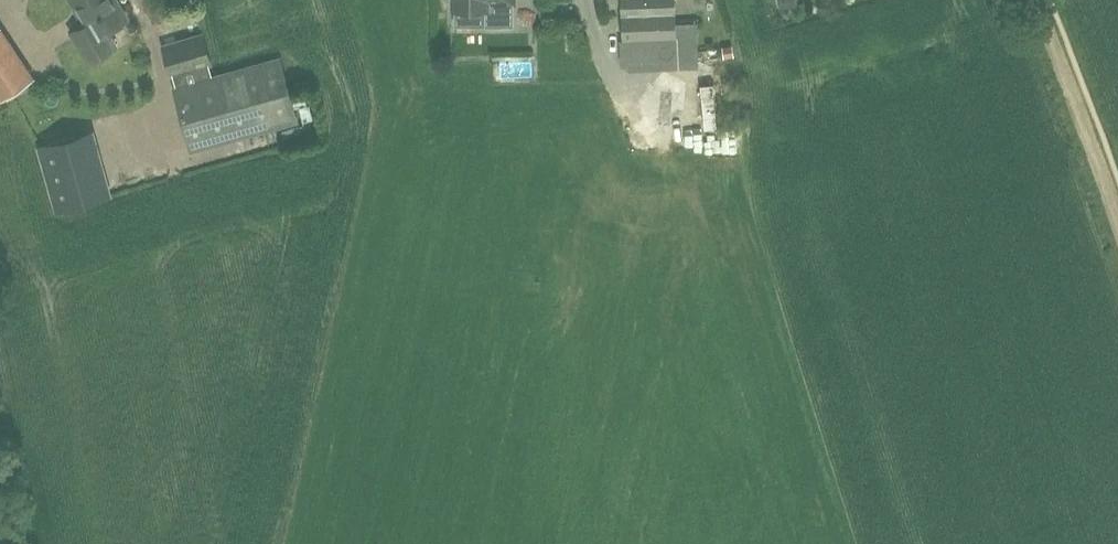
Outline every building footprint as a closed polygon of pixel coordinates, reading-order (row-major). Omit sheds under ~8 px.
[(126,18),(115,0),(72,0),(85,22),(71,30),(89,61),(115,45),(106,30),(126,18)] [(454,6),(486,6),(486,25),(512,26),(513,1),(514,1),(514,0),(454,0),(454,6)] [(649,38),(675,37),(673,0),(625,0),(625,10),(622,10),(624,39),(649,38)] [(33,76),(0,28),(0,99),(33,76)] [(174,87),(186,130),(191,151),(299,121),(282,56),(212,76),(209,64),(211,63),(202,33),(162,45),(171,75),(172,74),(176,86),(174,87)] [(86,132),(39,146),(57,210),(105,197),(86,132)]
